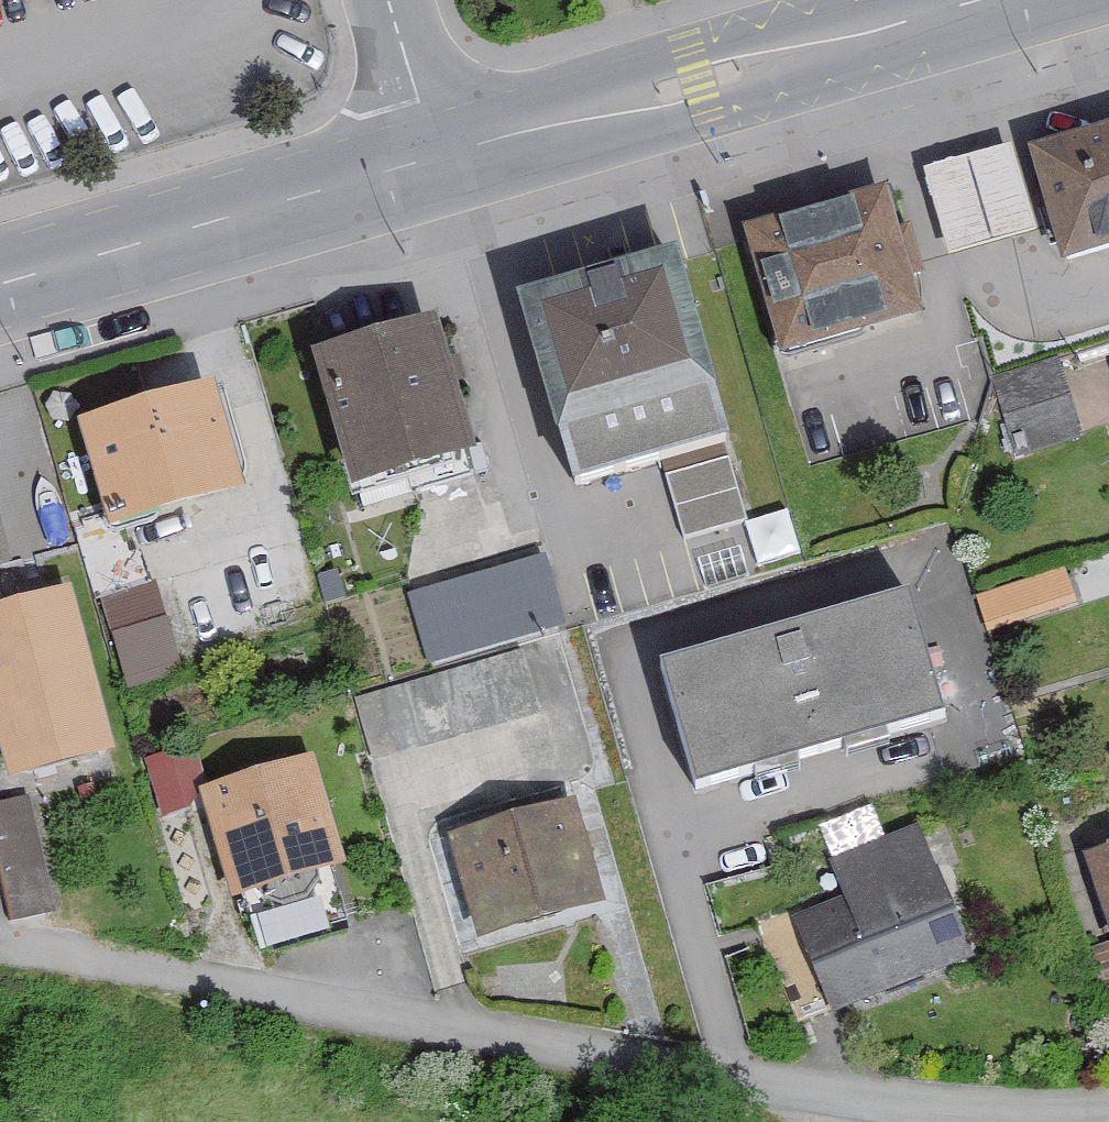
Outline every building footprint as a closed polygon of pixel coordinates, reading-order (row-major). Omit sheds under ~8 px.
[(1021,163),(1054,270),(1108,253),(1108,136),(1021,163)] [(875,192),(720,241),(764,381),(920,332),(875,192)] [(723,442),(669,263),(522,306),(575,485),(723,442)] [(471,465),(431,333),(323,366),(363,498),(471,465)] [(1076,445),(1054,370),(993,388),(1014,462),(1076,445)] [(199,398),(66,433),(87,513),(102,510),(108,536),(227,505),(199,398)] [(740,522),(722,468),(663,488),(680,542),(740,522)] [(973,585),(982,618),(1077,593),(1068,560),(973,585)] [(537,597),(528,566),(402,601),(421,669),(559,631),(548,594),(537,597)] [(936,737),(896,601),(639,677),(679,813),(936,737)] [(0,620),(0,736),(11,775),(103,750),(63,603),(0,620)] [(532,718),(517,665),(353,709),(368,763),(532,718)] [(135,756),(148,798),(192,784),(178,742),(135,756)] [(300,768),(194,803),(229,908),(335,873),(300,768)] [(44,919),(19,805),(0,809),(0,929),(44,919)] [(592,913),(560,807),(437,844),(469,950),(592,913)] [(963,963),(909,835),(819,873),(833,906),(789,925),(830,1020),(963,963)] [(1075,864),(1106,966),(1108,965),(1108,854),(1075,864)]
